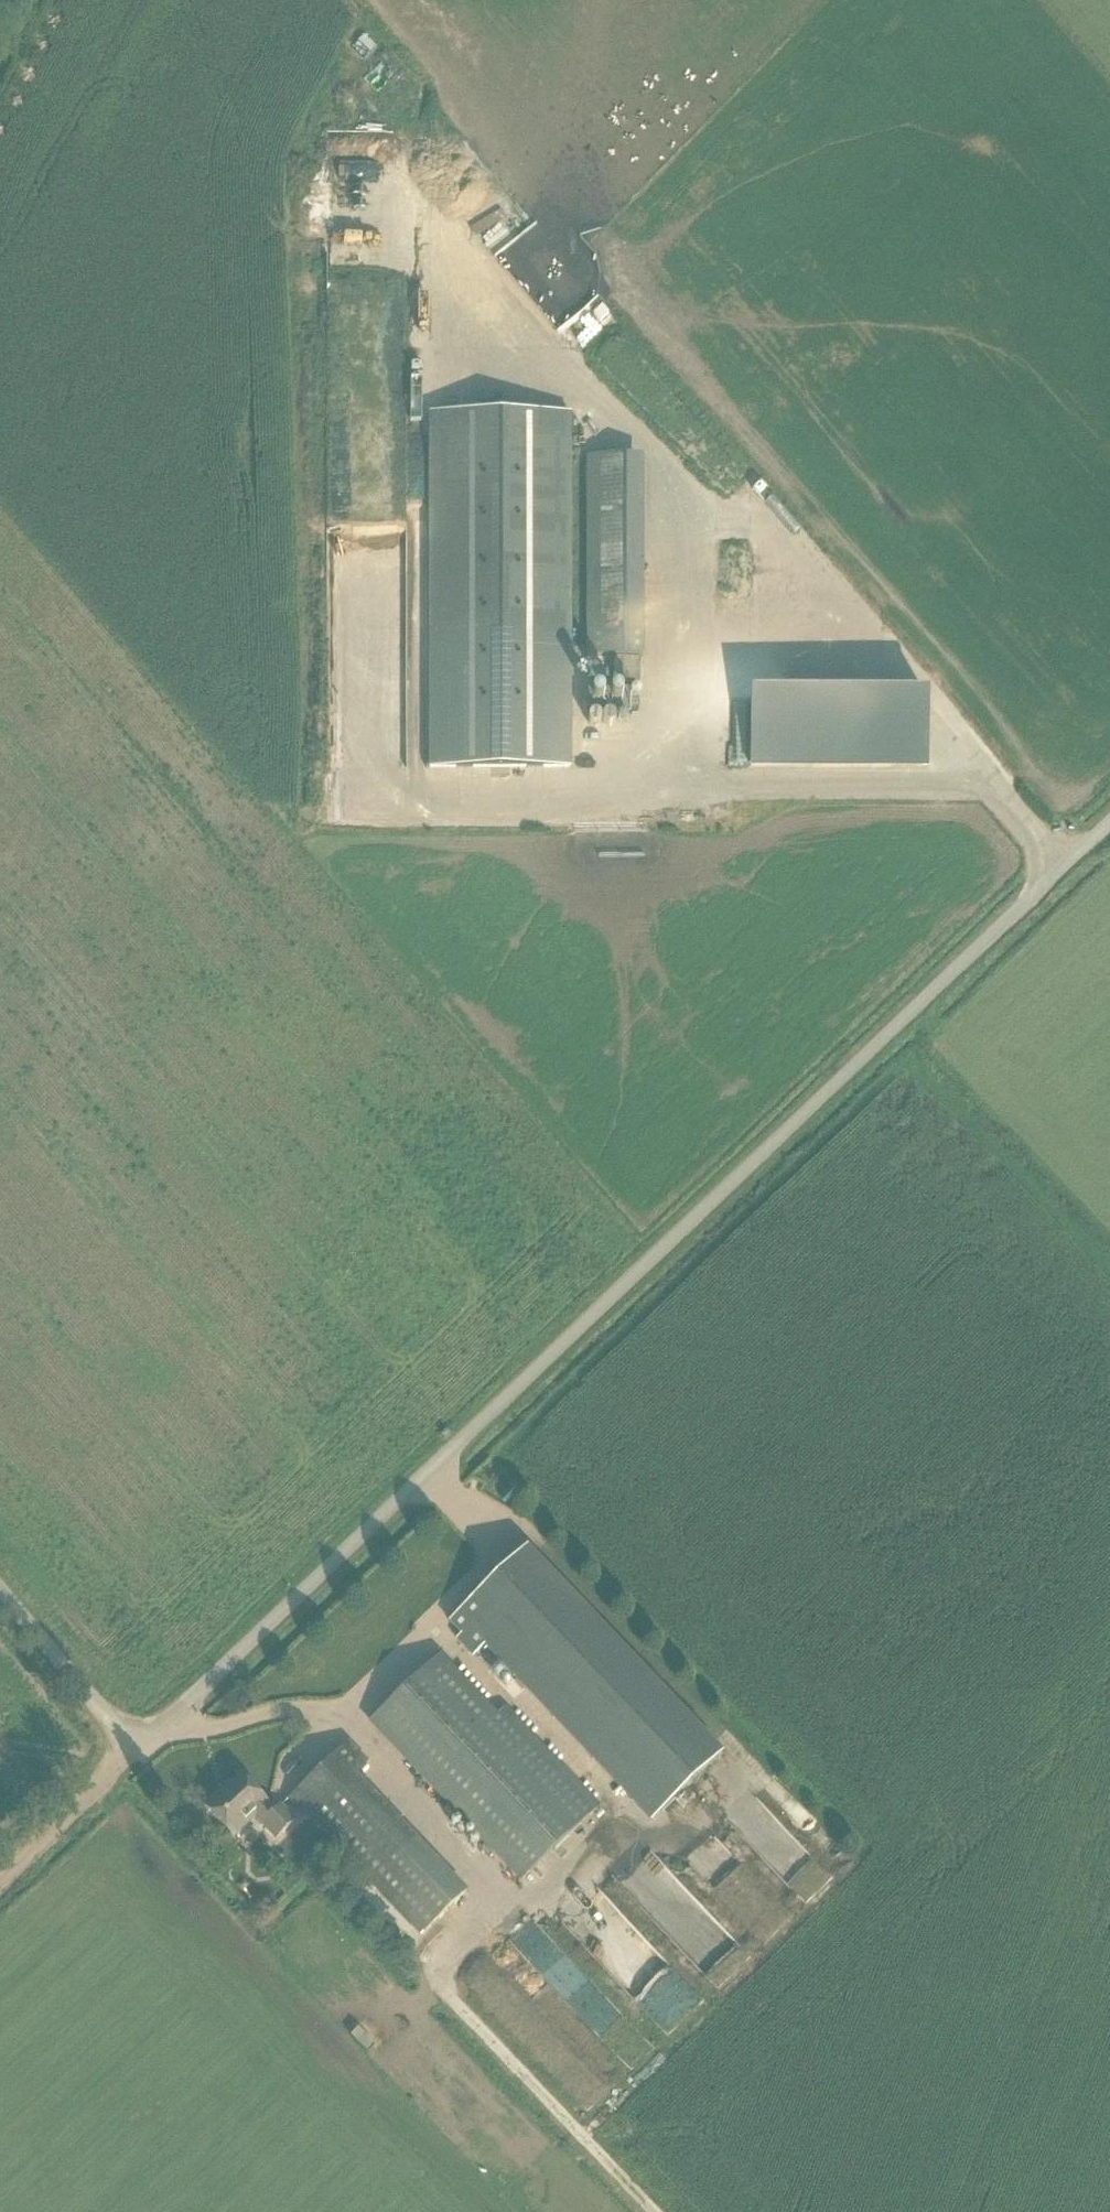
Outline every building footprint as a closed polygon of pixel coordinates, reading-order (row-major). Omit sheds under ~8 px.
[(382,80),(371,91),(389,112),(401,101),(382,80)] [(430,768),(570,768),(570,414),(429,414),(430,768)] [(585,457),(586,656),(642,657),(641,457),(585,457)] [(927,768),(927,698),(749,697),(749,767),(927,768)] [(524,1551),(449,1623),(461,1635),(456,1640),(473,1658),(486,1646),(652,1821),(720,1757),(524,1551)] [(522,1882),(590,1817),(601,1807),(506,1707),(495,1717),(439,1658),(370,1723),(522,1882)] [(368,1764),(364,1759),(348,1744),(290,1799),(421,1937),(463,1897),(352,1780),(368,1764)] [(280,1808),(274,1814),(267,1807),(268,1806),(242,1778),(222,1797),(220,1794),(204,1808),(233,1839),(255,1819),(276,1841),(294,1823),(280,1808)]
